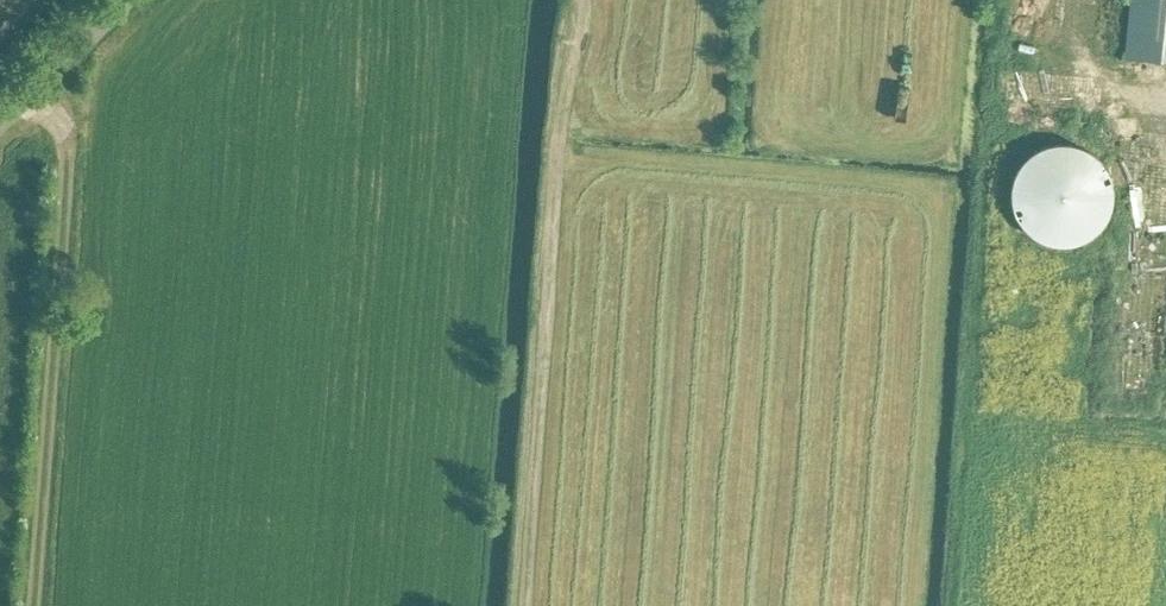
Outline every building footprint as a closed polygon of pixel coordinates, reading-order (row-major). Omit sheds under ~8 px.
[(1125,58),(1165,62),(1165,0),(1130,0),(1125,58)] [(1061,143),(1048,145),(1035,150),(1025,158),(1017,168),(1011,181),(1010,194),(1011,207),(1017,219),(1025,230),(1035,238),(1048,243),(1061,245),(1074,243),(1086,238),(1097,230),(1105,219),(1110,207),(1112,194),(1110,181),(1105,168),(1097,158),(1086,150),(1074,144),(1061,143)]
